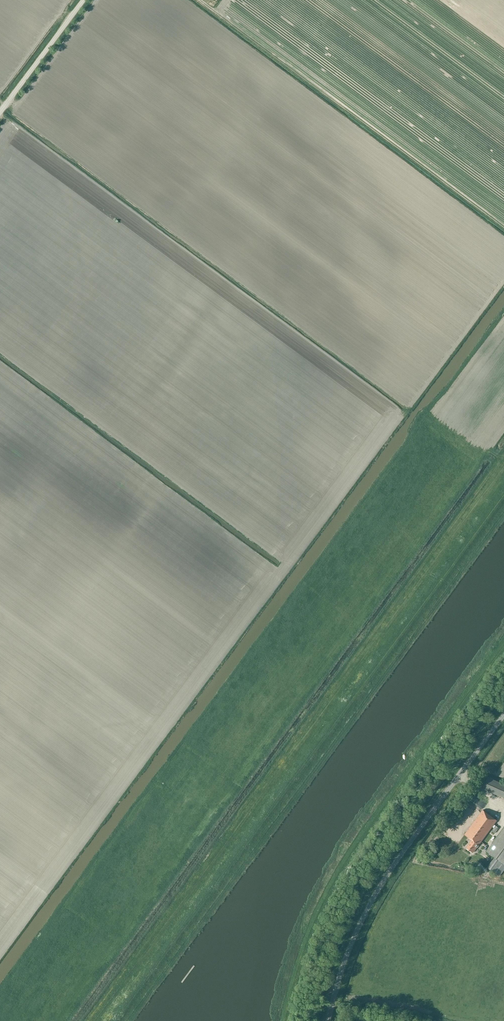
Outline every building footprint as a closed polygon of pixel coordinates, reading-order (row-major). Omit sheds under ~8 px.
[(503,798),(503,797),(503,784),(487,777),(482,788),(503,798)] [(466,848),(473,853),(496,820),(483,810),(464,835),(472,840),(466,848)] [(486,852),(495,858),(488,868),(500,876),(503,870),(503,828),(486,852)]
